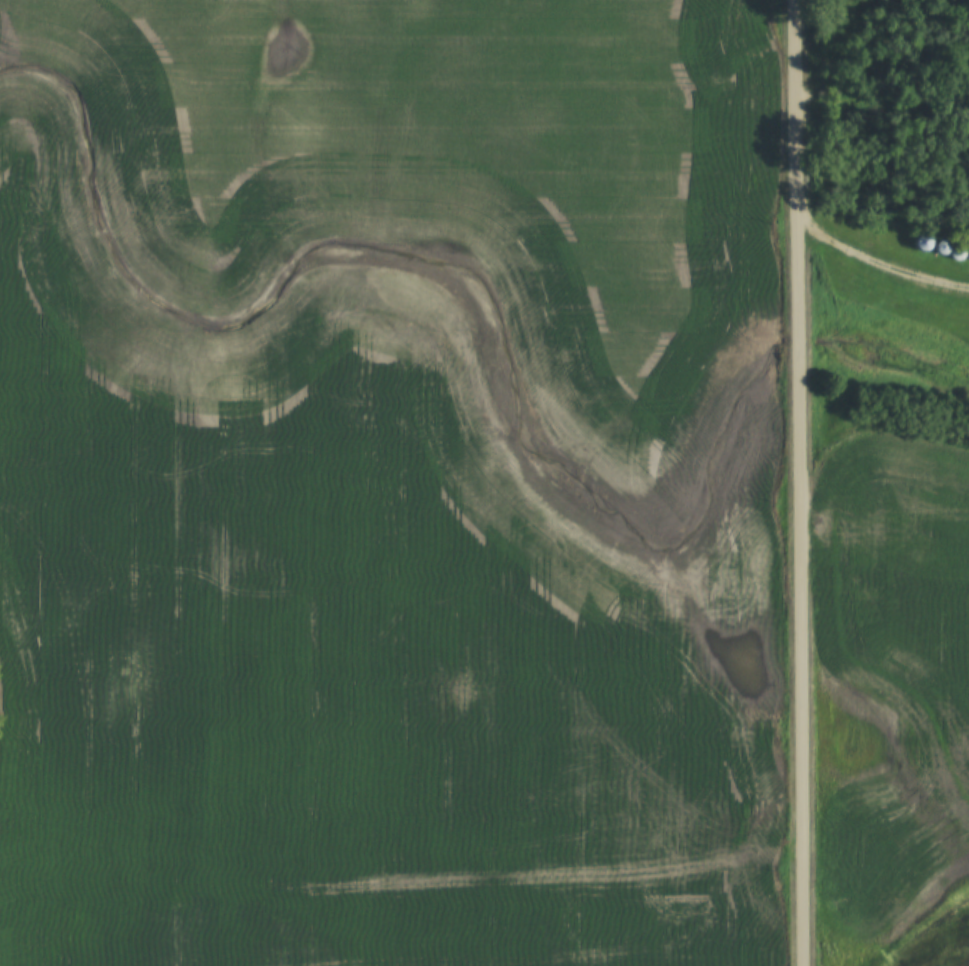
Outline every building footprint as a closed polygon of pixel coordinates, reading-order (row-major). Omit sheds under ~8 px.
[(917,235),(917,249),(931,249),(931,235),(917,235)] [(937,249),(944,254),(951,246),(945,240),(937,249)]
